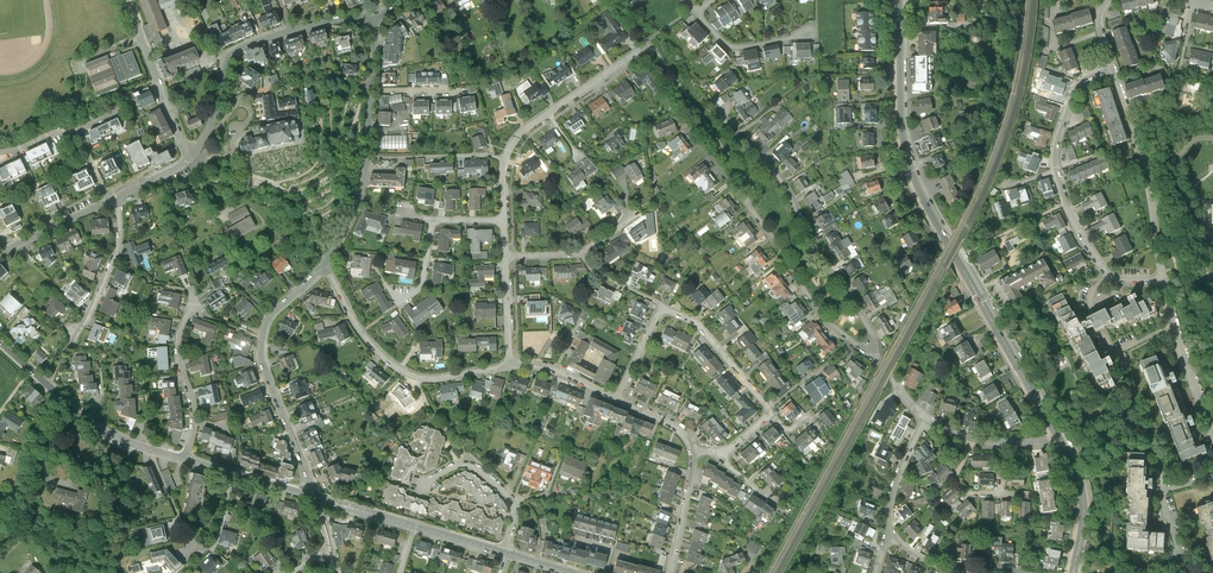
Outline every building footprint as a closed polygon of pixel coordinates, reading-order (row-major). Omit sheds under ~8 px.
[(140,1),(149,25),(153,34),(158,32),(160,32),(167,29),(160,11),(159,8),(157,3),(155,0),(142,0),(140,1)] [(160,11),(186,0),(164,0),(157,3),(159,8),(160,11)] [(233,10),(238,8),(235,0),(229,0),(233,10)] [(268,15),(268,14),(272,12),(269,6),(270,6),(267,0),(260,0),(266,16),(268,15)] [(433,5),(429,8),(433,14),(437,12),(438,13),(445,10),(439,0),(433,4),(433,5)] [(457,6),(454,7),(457,12),(464,8),(463,6),(471,1),(473,0),(454,0),(457,6)] [(471,1),(476,9),(481,6),(481,5),(479,0),(473,0),(471,1)] [(749,0),(748,0),(747,0),(737,0),(742,6),(745,11),(753,6),(749,0)] [(1131,9),(1128,0),(1120,0),(1124,11),(1131,9)] [(1139,7),(1136,0),(1128,0),(1131,9),(1139,7)] [(930,6),(930,13),(943,13),(943,8),(943,2),(928,3),(928,6),(930,6)] [(728,4),(722,8),(731,21),(732,22),(739,17),(735,11),(734,12),(728,4)] [(742,6),(735,11),(739,17),(742,15),(741,14),(745,11),(742,6)] [(719,20),(723,26),(731,21),(722,8),(721,7),(714,12),(720,20),(719,20)] [(1181,9),(1173,7),(1165,36),(1171,38),(1173,38),(1178,20),(1181,9)] [(1071,16),(1071,17),(1074,28),(1092,23),(1092,22),(1089,10),(1071,16)] [(268,15),(266,16),(271,26),(280,22),(276,12),(268,15)] [(598,44),(599,45),(605,53),(619,43),(620,44),(628,38),(624,32),(621,34),(618,30),(620,28),(608,12),(600,17),(612,34),(598,44)] [(412,17),(408,19),(414,30),(421,26),(420,24),(424,21),(420,13),(415,15),(414,13),(411,14),(412,17)] [(857,32),(858,32),(867,32),(866,31),(874,31),(873,13),(857,13),(857,32)] [(943,13),(930,13),(930,20),(928,20),(928,24),(948,24),(948,17),(943,17),(943,13)] [(231,24),(238,22),(237,15),(229,17),(231,24)] [(1195,29),(1209,32),(1212,33),(1212,20),(1212,19),(1212,18),(1198,15),(1196,24),(1195,29)] [(248,23),(245,16),(240,18),(242,22),(239,24),(240,26),(245,37),(254,33),(249,23),(248,23)] [(262,30),(271,26),(266,16),(258,19),(262,30)] [(1071,17),(1053,21),(1056,34),(1075,29),(1074,28),(1071,17)] [(1121,17),(1108,22),(1110,28),(1123,24),(1121,17)] [(719,20),(712,25),(717,30),(723,26),(719,20)] [(1172,41),(1176,39),(1178,39),(1180,40),(1182,32),(1181,29),(1181,27),(1182,21),(1178,20),(1173,38),(1171,38),(1171,40),(1172,41)] [(384,60),(383,67),(397,65),(398,55),(400,55),(402,38),(408,34),(404,28),(401,23),(394,28),(389,30),(388,39),(388,41),(386,41),(385,46),(384,60)] [(234,42),(229,32),(221,35),(217,24),(209,27),(216,42),(218,41),(222,48),(234,42)] [(708,36),(696,24),(690,30),(688,28),(681,35),(685,39),(688,36),(692,41),(689,44),(693,48),(696,45),(698,47),(708,36)] [(153,34),(149,25),(143,27),(149,42),(151,41),(152,42),(160,38),(158,32),(153,34)] [(1040,44),(1047,48),(1049,29),(1042,25),(1040,44)] [(228,31),(229,32),(234,42),(245,37),(240,26),(228,31)] [(1119,50),(1120,50),(1132,46),(1126,28),(1113,32),(1119,50)] [(325,30),(315,32),(318,43),(319,47),(325,46),(324,41),(328,40),(325,30)] [(858,32),(859,51),(875,50),(874,31),(866,31),(867,32),(858,32)] [(312,44),(318,43),(315,32),(309,34),(310,38),(312,44)] [(981,39),(982,38),(981,36),(981,35),(980,34),(978,33),(977,33),(976,33),(974,34),(973,35),(973,37),(973,38),(973,40),(974,41),(975,42),(977,42),(978,42),(980,41),(981,40),(981,39)] [(301,36),(293,39),(297,52),(302,50),(302,48),(305,47),(301,36)] [(341,37),(337,38),(337,40),(336,41),(336,42),(337,42),(339,47),(336,48),(337,54),(343,52),(343,49),(350,47),(348,40),(350,40),(349,37),(341,39),(341,37)] [(288,54),(297,52),(293,39),(284,41),(288,54)] [(1164,42),(1161,52),(1164,55),(1167,58),(1169,61),(1175,60),(1176,56),(1177,52),(1179,46),(1181,43),(1181,41),(1180,40),(1178,39),(1176,39),(1172,41),(1168,42),(1164,42)] [(811,42),(793,43),(793,61),(811,60),(811,42)] [(275,45),(270,47),(273,58),(282,55),(279,44),(278,44),(277,44),(275,44),(275,45)] [(729,58),(716,44),(708,52),(709,54),(703,59),(707,64),(714,59),(721,65),(729,58)] [(596,47),(597,49),(602,56),(605,54),(605,53),(599,45),(596,47)] [(705,46),(695,56),(699,60),(709,50),(705,46)] [(779,57),(778,46),(763,49),(763,52),(765,59),(779,57)] [(1134,46),(1132,46),(1120,50),(1127,69),(1140,65),(1134,46)] [(264,50),(263,48),(259,50),(259,49),(252,51),(251,50),(245,52),(246,53),(246,55),(244,56),(244,61),(248,59),(249,61),(254,59),(255,62),(258,61),(259,63),(267,60),(266,57),(264,50)] [(588,48),(573,58),(580,68),(594,57),(591,53),(588,48)] [(1061,59),(1062,62),(1074,58),(1070,48),(1059,53),(1060,56),(1059,56),(1060,59),(1061,59)] [(157,63),(164,81),(172,77),(172,76),(174,75),(173,73),(178,72),(176,69),(190,63),(199,60),(195,49),(187,53),(169,60),(166,61),(165,60),(157,63)] [(597,49),(591,53),(594,57),(597,60),(602,56),(597,49)] [(122,55),(113,59),(113,56),(111,53),(88,62),(89,65),(90,68),(94,79),(98,91),(100,95),(124,86),(122,82),(122,81),(131,77),(144,73),(136,50),(122,55)] [(743,53),(744,57),(745,62),(747,62),(749,71),(759,69),(756,50),(743,53)] [(1192,50),(1189,61),(1189,63),(1199,65),(1202,54),(1202,52),(1192,50)] [(246,55),(246,53),(245,54),(239,61),(245,65),(248,61),(249,61),(248,59),(244,61),(244,56),(246,55)] [(1211,56),(1202,54),(1199,65),(1199,67),(1208,69),(1211,56)] [(1044,70),(1047,56),(1040,55),(1037,67),(1044,70)] [(911,57),(911,73),(932,73),(931,56),(919,57),(911,57)] [(744,57),(734,59),(735,64),(737,66),(743,65),(742,63),(745,62),(744,57)] [(875,58),(861,59),(861,63),(864,63),(864,68),(875,68),(875,58)] [(1074,58),(1062,62),(1064,66),(1063,66),(1064,69),(1065,69),(1066,72),(1072,75),(1079,72),(1074,58)] [(1183,59),(1181,68),(1188,69),(1189,63),(1189,61),(1183,59)] [(343,69),(342,75),(354,76),(356,74),(357,61),(351,61),(350,66),(341,65),(341,69),(343,69)] [(553,72),(542,76),(550,88),(555,84),(556,86),(568,77),(572,75),(566,68),(564,64),(561,67),(553,72)] [(570,65),(566,68),(572,75),(568,77),(570,79),(576,75),(570,65)] [(717,66),(711,72),(714,75),(720,69),(717,66)] [(731,72),(728,69),(721,74),(723,77),(727,75),(731,72)] [(1040,75),(1047,78),(1048,76),(1051,77),(1052,73),(1042,69),(1040,75)] [(637,73),(631,77),(632,80),(639,90),(646,84),(654,96),(660,91),(653,80),(647,70),(638,75),(637,73)] [(241,79),(240,81),(252,89),(259,79),(258,79),(260,76),(254,72),(253,73),(252,72),(251,73),(247,71),(241,79)] [(201,72),(184,79),(186,84),(203,77),(201,72)] [(727,75),(723,77),(715,83),(721,93),(734,84),(733,82),(736,80),(731,72),(727,75)] [(932,86),(932,73),(911,73),(911,84),(912,84),(912,93),(920,93),(920,92),(928,92),(928,86),(932,86)] [(395,74),(383,74),(382,85),(395,86),(395,74)] [(415,85),(427,85),(427,74),(415,74),(415,75),(415,82),(415,85)] [(439,74),(427,74),(427,85),(438,85),(439,79),(439,74)] [(277,75),(270,77),(273,87),(280,86),(277,75)] [(1047,78),(1043,90),(1054,93),(1062,95),(1065,86),(1067,87),(1069,82),(1059,79),(1059,80),(1051,77),(1048,76),(1047,78)] [(1161,76),(1143,82),(1147,93),(1148,95),(1165,89),(1161,76)] [(875,80),(860,80),(861,90),(875,89),(875,80)] [(850,81),(838,81),(839,100),(847,100),(850,100),(850,81)] [(1143,81),(1125,87),(1130,99),(1147,93),(1143,82),(1143,81)] [(531,88),(527,82),(516,89),(519,97),(524,94),(523,93),(531,88)] [(500,83),(487,87),(488,93),(495,91),(497,98),(501,97),(504,96),(500,83)] [(625,83),(613,92),(616,97),(622,105),(635,96),(625,83)] [(543,84),(537,88),(542,95),(543,97),(549,93),(543,84)] [(524,94),(530,103),(542,95),(537,88),(535,85),(531,88),(523,93),(524,94)] [(148,88),(135,94),(137,98),(150,93),(148,88)] [(1101,107),(1105,120),(1119,115),(1110,88),(1092,94),(1097,108),(1101,107)] [(734,95),(729,98),(730,100),(736,109),(748,100),(749,99),(741,89),(736,92),(735,92),(733,93),(733,94),(734,95)] [(314,95),(312,96),(311,91),(306,93),(307,98),(306,98),(309,107),(316,105),(315,103),(317,102),(314,95)] [(150,93),(137,98),(138,100),(142,109),(155,103),(151,92),(150,93)] [(606,94),(610,100),(616,97),(613,92),(611,93),(609,92),(606,94)] [(504,96),(501,97),(505,110),(494,113),(498,124),(504,122),(502,118),(515,114),(509,94),(504,96)] [(600,98),(600,100),(601,100),(602,100),(606,107),(612,103),(610,100),(606,94),(600,98)] [(726,94),(720,98),(723,103),(724,104),(730,100),(729,98),(726,94)] [(380,95),(379,106),(388,106),(388,105),(389,96),(389,95),(380,95)] [(401,95),(389,96),(388,105),(402,102),(401,95)] [(272,96),(263,98),(264,102),(267,122),(276,121),(274,111),(274,105),(272,99),(272,96)] [(474,97),(467,98),(469,112),(476,111),(474,97)] [(295,98),(278,101),(279,109),(297,105),(295,98)] [(461,113),(469,112),(467,98),(459,100),(459,102),(460,110),(461,113)] [(719,98),(714,101),(718,107),(723,103),(720,98),(719,98)] [(1038,101),(1036,109),(1047,112),(1045,119),(1052,121),(1056,112),(1057,112),(1059,108),(1050,105),(1045,104),(1047,100),(1040,98),(1039,101),(1038,101)] [(916,102),(919,115),(933,112),(931,99),(916,102)] [(600,100),(588,108),(590,111),(591,110),(596,118),(608,110),(606,107),(602,100),(601,100),(600,100)] [(750,104),(748,100),(736,109),(735,109),(738,114),(736,115),(740,121),(742,120),(743,121),(757,112),(751,104),(750,104)] [(755,132),(760,138),(788,114),(799,104),(797,101),(792,107),(790,105),(784,110),(782,108),(776,113),(779,115),(777,117),(772,122),(769,119),(767,116),(759,122),(764,125),(755,132)] [(1085,102),(1078,105),(1084,119),(1090,117),(1085,102)] [(182,103),(176,105),(179,115),(186,113),(183,106),(182,103)] [(405,111),(404,104),(391,106),(392,113),(394,113),(399,112),(405,111)] [(865,107),(866,123),(877,123),(877,107),(865,107)] [(801,110),(796,115),(799,118),(807,111),(804,108),(801,110)] [(847,108),(837,108),(837,124),(841,123),(851,123),(851,108),(847,108)] [(168,126),(159,110),(149,115),(148,116),(156,132),(168,126)] [(669,116),(671,119),(672,122),(682,118),(678,111),(669,116)] [(379,112),(377,125),(389,126),(390,113),(388,113),(379,112)] [(792,119),(788,114),(760,138),(765,145),(774,137),(771,133),(779,126),(782,128),(792,119)] [(199,118),(191,122),(188,115),(184,117),(190,132),(203,126),(199,118)] [(1128,141),(1119,115),(1105,120),(1109,132),(1106,133),(1110,147),(1128,141)] [(577,116),(566,124),(573,134),(584,126),(581,121),(578,116),(577,117),(577,116)] [(924,132),(924,133),(928,132),(940,127),(935,116),(920,122),(924,132)] [(124,117),(118,120),(121,126),(128,123),(124,117)] [(118,119),(108,124),(112,132),(113,133),(122,129),(121,126),(118,120),(118,119)] [(670,119),(655,126),(660,138),(675,131),(670,119)] [(300,141),(299,137),(297,127),(296,127),(295,123),(293,122),(259,130),(261,139),(256,140),(259,151),(269,148),(269,150),(298,143),(300,141)] [(1082,125),(1082,126),(1086,137),(1093,134),(1089,122),(1082,125)] [(108,124),(97,129),(101,137),(112,132),(108,124)] [(156,132),(156,133),(161,142),(171,137),(172,135),(170,130),(168,126),(156,132)] [(479,128),(481,135),(483,135),(484,138),(489,136),(486,126),(479,128)] [(1074,129),(1075,130),(1079,140),(1086,138),(1086,137),(1082,126),(1074,129)] [(1037,130),(1030,127),(1027,134),(1038,138),(1036,144),(1043,147),(1047,137),(1048,138),(1050,134),(1041,131),(1040,131),(1037,130)] [(142,128),(136,131),(140,141),(146,138),(142,128)] [(97,129),(89,133),(91,138),(89,139),(92,145),(98,142),(97,140),(101,139),(101,137),(97,129)] [(544,137),(537,141),(544,151),(559,141),(552,130),(543,136),(544,137)] [(1075,130),(1068,133),(1072,144),(1079,141),(1079,140),(1075,130)] [(623,136),(619,131),(612,135),(615,139),(618,137),(619,139),(623,136)] [(862,134),(863,146),(874,146),(874,134),(862,134)] [(472,138),(475,150),(486,146),(484,138),(483,135),(481,135),(472,138)] [(681,135),(668,145),(672,152),(673,151),(686,142),(681,135)] [(932,144),(934,150),(943,146),(939,135),(930,138),(930,139),(932,144)] [(406,136),(381,136),(381,147),(381,149),(406,149),(406,147),(406,136)] [(624,146),(619,139),(618,137),(615,139),(606,145),(612,154),(624,146)] [(811,137),(806,141),(800,147),(803,151),(814,141),(811,137)] [(243,154),(259,151),(256,140),(252,142),(251,138),(245,139),(246,143),(240,144),(243,154)] [(926,140),(921,142),(922,144),(920,145),(923,154),(930,151),(928,146),(932,144),(930,139),(927,140),(926,140)] [(156,168),(173,160),(168,151),(159,155),(157,152),(153,154),(151,149),(144,152),(139,142),(126,148),(135,165),(137,169),(142,166),(142,167),(150,164),(148,160),(151,159),(156,168)] [(691,148),(686,142),(673,151),(676,156),(680,153),(682,155),(691,148)] [(785,142),(772,154),(779,162),(780,161),(782,163),(790,156),(791,156),(788,153),(792,149),(785,142)] [(54,143),(48,146),(53,157),(59,153),(54,143)] [(48,146),(47,144),(40,147),(46,160),(53,157),(48,146)] [(1065,148),(1070,162),(1077,160),(1072,146),(1065,148)] [(46,160),(40,147),(33,150),(39,163),(46,160)] [(39,163),(33,150),(26,154),(27,156),(30,162),(32,167),(39,163)] [(1032,157),(1021,153),(1018,160),(1029,164),(1027,170),(1034,173),(1038,163),(1039,163),(1041,160),(1032,156),(1032,157)] [(932,158),(936,169),(946,166),(942,155),(932,158)] [(792,159),(790,156),(782,163),(792,174),(800,167),(792,159)] [(865,157),(857,158),(859,170),(875,167),(873,156),(865,158),(865,157)] [(1098,159),(1098,160),(1102,171),(1109,168),(1105,157),(1098,159)] [(523,169),(520,172),(525,180),(533,174),(532,172),(539,168),(533,158),(528,161),(521,166),(523,169)] [(115,159),(100,165),(106,179),(121,172),(115,159)] [(27,173),(21,160),(13,164),(19,177),(27,173)] [(583,166),(578,170),(585,180),(598,171),(587,160),(582,164),(583,166)] [(1090,162),(1091,163),(1094,174),(1102,171),(1098,160),(1090,162)] [(487,161),(463,161),(464,170),(464,174),(469,174),(481,173),(481,175),(488,175),(487,161)] [(440,165),(430,165),(430,172),(441,172),(441,175),(444,175),(444,172),(452,172),(452,164),(444,164),(444,162),(440,162),(440,165)] [(610,173),(615,180),(626,173),(631,181),(632,181),(635,185),(643,179),(640,175),(641,175),(632,163),(623,169),(621,166),(610,173)] [(1083,166),(1087,177),(1095,174),(1094,174),(1091,163),(1083,166)] [(19,177),(13,164),(6,167),(12,180),(19,177)] [(703,164),(693,171),(689,175),(687,176),(693,182),(694,181),(702,175),(708,171),(708,170),(703,164)] [(1076,169),(1080,180),(1087,177),(1083,166),(1076,169)] [(6,167),(0,170),(0,183),(1,185),(12,180),(6,167)] [(396,176),(371,175),(368,186),(403,189),(405,169),(396,168),(396,176)] [(72,176),(76,184),(91,177),(87,169),(72,176)] [(691,169),(682,175),(684,179),(687,176),(689,175),(693,171),(691,169)] [(1076,169),(1069,172),(1069,173),(1071,179),(1073,183),(1080,181),(1080,180),(1076,169)] [(464,170),(457,170),(458,179),(470,179),(469,174),(464,174),(464,170)] [(578,170),(566,178),(574,189),(579,186),(578,184),(582,182),(585,180),(578,170)] [(701,186),(707,182),(713,177),(708,171),(702,175),(694,181),(699,188),(701,186)] [(853,182),(846,171),(841,175),(843,180),(839,182),(841,186),(841,187),(847,184),(847,185),(853,182)] [(937,174),(941,181),(947,177),(943,172),(937,174)] [(792,179),(794,182),(802,177),(800,174),(792,179)] [(941,181),(940,181),(944,190),(953,185),(955,184),(950,175),(947,177),(941,181)] [(905,183),(903,176),(895,178),(897,186),(905,183)] [(95,185),(91,177),(76,184),(80,192),(84,190),(92,186),(95,185)] [(713,177),(707,182),(701,186),(703,189),(704,190),(707,188),(709,190),(718,184),(713,177)] [(802,177),(794,182),(793,183),(800,193),(804,190),(809,187),(803,177),(802,177)] [(251,179),(244,178),(243,187),(250,188),(251,179)] [(1048,180),(1040,183),(1045,198),(1053,196),(1051,189),(1048,180)] [(867,191),(868,196),(882,191),(878,181),(867,185),(869,190),(867,191)] [(586,187),(582,182),(578,184),(579,186),(574,189),(576,192),(581,188),(582,190),(586,187)] [(855,186),(853,182),(847,185),(847,184),(841,187),(844,191),(845,190),(850,188),(855,186)] [(815,183),(809,187),(804,190),(806,193),(811,190),(817,187),(815,183)] [(41,200),(57,193),(53,185),(38,192),(41,200)] [(817,187),(811,190),(813,193),(815,193),(818,190),(818,191),(821,189),(819,185),(817,187)] [(960,197),(953,185),(944,190),(943,191),(949,203),(960,197)] [(92,186),(84,190),(85,194),(84,194),(86,197),(95,193),(92,186)] [(841,186),(834,190),(838,195),(844,192),(844,191),(841,187),(841,186)] [(1024,187),(1008,193),(1011,202),(1015,201),(1019,199),(1021,206),(1033,202),(1031,195),(1027,196),(1026,191),(1024,187)] [(434,190),(419,188),(418,197),(427,199),(426,205),(432,206),(434,190)] [(460,190),(446,190),(446,195),(445,195),(445,200),(447,200),(446,211),(454,211),(454,200),(460,200),(460,190)] [(486,190),(470,190),(470,211),(480,211),(480,197),(486,197),(486,190)] [(188,192),(176,196),(177,200),(179,206),(179,207),(184,206),(185,208),(191,206),(190,204),(194,203),(192,197),(190,197),(188,192)] [(834,197),(832,192),(823,197),(822,198),(825,202),(825,203),(834,197)] [(60,201),(57,193),(41,200),(45,208),(47,207),(55,204),(60,201)] [(526,201),(519,201),(520,210),(527,210),(527,206),(542,206),(541,193),(526,194),(526,201)] [(804,199),(808,206),(816,201),(819,200),(815,193),(813,193),(804,199)] [(1091,200),(1081,205),(1084,211),(1094,206),(1096,211),(1107,206),(1101,193),(1090,198),(1091,200)] [(714,197),(712,194),(706,199),(708,202),(714,197)] [(614,208),(617,206),(613,200),(610,202),(607,196),(595,205),(602,215),(613,207),(614,208)] [(728,197),(724,200),(715,207),(720,214),(723,212),(725,210),(733,204),(728,197)] [(624,209),(616,198),(613,200),(617,206),(614,208),(618,213),(624,209)] [(722,198),(712,204),(715,207),(724,200),(722,198)] [(822,208),(820,205),(825,202),(822,198),(819,200),(816,201),(808,206),(812,213),(822,208)] [(884,199),(874,205),(879,214),(890,208),(884,199)] [(999,220),(1012,216),(1008,204),(1003,206),(1002,202),(994,204),(999,220)] [(0,211),(0,215),(2,219),(17,212),(13,204),(0,211)] [(55,204),(47,207),(51,214),(58,210),(55,204)] [(738,210),(733,204),(725,210),(728,213),(727,214),(730,217),(738,210)] [(135,209),(134,208),(131,209),(137,225),(141,224),(139,220),(139,217),(145,215),(145,216),(149,215),(146,205),(135,209)] [(229,231),(234,240),(255,227),(250,219),(247,220),(243,214),(247,211),(245,207),(228,217),(232,225),(230,226),(232,229),(229,231)] [(652,209),(645,214),(648,218),(655,213),(652,209)] [(17,212),(2,219),(6,227),(21,220),(17,212)] [(361,219),(354,233),(361,237),(367,226),(382,230),(383,228),(386,218),(363,212),(361,219)] [(713,219),(720,228),(725,224),(731,219),(729,217),(730,217),(727,214),(725,215),(723,212),(720,214),(713,219)] [(816,219),(821,227),(831,221),(826,213),(816,219)] [(895,214),(885,220),(888,224),(886,225),(888,230),(900,223),(895,214)] [(1059,214),(1042,222),(1046,230),(1056,226),(1058,231),(1065,228),(1066,227),(1059,214)] [(1103,222),(1092,228),(1096,234),(1107,228),(1109,234),(1121,228),(1113,214),(1102,220),(1103,222)] [(583,222),(580,224),(583,228),(584,230),(590,226),(584,217),(581,219),(583,222)] [(576,218),(564,226),(572,237),(583,228),(580,224),(576,218)] [(107,220),(91,221),(92,234),(108,233),(107,220)] [(821,227),(823,231),(835,224),(833,220),(831,221),(821,227)] [(739,231),(741,235),(751,227),(746,221),(736,228),(739,231)] [(637,229),(629,235),(636,244),(648,236),(641,227),(644,225),(642,222),(636,227),(637,229)] [(402,223),(401,230),(400,235),(405,236),(413,237),(412,242),(418,243),(421,226),(402,223)] [(538,224),(524,224),(524,231),(524,236),(538,236),(538,224)] [(823,231),(826,236),(835,231),(838,229),(835,224),(823,231)] [(756,234),(751,227),(741,235),(737,238),(742,245),(748,240),(752,237),(756,234)] [(65,233),(67,237),(71,245),(81,240),(76,228),(65,233)] [(1068,235),(1065,228),(1058,231),(1058,232),(1061,238),(1068,235)] [(401,230),(394,229),(392,236),(404,238),(405,236),(400,235),(401,230)] [(451,231),(442,229),(438,251),(447,253),(449,239),(460,239),(461,231),(451,231)] [(474,230),(468,230),(468,239),(473,239),(473,246),(471,246),(471,254),(472,254),(480,254),(480,253),(480,243),(493,242),(492,231),(474,232),(474,230)] [(832,247),(836,254),(846,248),(844,246),(835,231),(826,236),(831,245),(830,245),(831,247),(832,247)] [(914,232),(903,238),(909,248),(920,241),(914,232)] [(1069,234),(1068,235),(1061,238),(1059,240),(1065,253),(1076,248),(1069,234)] [(1023,235),(1004,244),(1009,253),(1015,250),(1013,246),(1025,240),(1023,235)] [(611,246),(600,254),(606,264),(629,249),(626,244),(628,242),(624,236),(610,245),(611,246)] [(848,239),(847,240),(850,246),(851,245),(856,243),(852,236),(847,239),(848,239)] [(1125,236),(1114,241),(1119,250),(1112,254),(1115,260),(1132,251),(1125,236)] [(67,237),(56,241),(61,252),(72,247),(71,245),(67,237)] [(749,241),(744,245),(746,249),(756,242),(752,237),(748,240),(749,241)] [(133,242),(125,244),(133,265),(141,263),(138,255),(146,253),(146,255),(151,253),(148,243),(135,247),(133,242)] [(848,257),(850,260),(857,255),(851,245),(850,246),(849,246),(846,248),(850,255),(848,257)] [(51,246),(38,251),(43,261),(45,260),(47,262),(45,265),(49,268),(56,260),(52,257),(55,255),(51,246)] [(764,255),(759,248),(750,255),(750,256),(745,260),(750,266),(764,255)] [(848,257),(850,255),(846,248),(836,254),(841,261),(848,257)] [(994,251),(978,261),(983,270),(1000,261),(994,251)] [(88,262),(82,275),(93,279),(102,258),(88,252),(84,260),(88,262)] [(1081,253),(1064,262),(1068,270),(1077,266),(1084,262),(1085,262),(1081,253)] [(28,254),(26,257),(34,264),(36,261),(28,254)] [(394,255),(387,254),(384,273),(393,274),(395,261),(393,261),(394,255)] [(769,262),(764,255),(750,266),(749,266),(754,273),(756,276),(762,272),(760,269),(769,262)] [(847,261),(849,264),(856,260),(859,258),(857,255),(850,260),(847,261)] [(180,256),(161,263),(165,272),(175,268),(178,277),(187,274),(180,256)] [(281,256),(271,265),(279,274),(285,269),(286,271),(288,271),(291,268),(289,266),(289,265),(281,256)] [(360,257),(353,256),(351,277),(369,279),(370,264),(371,260),(368,259),(360,258),(360,257)] [(367,256),(368,259),(371,260),(370,264),(377,263),(376,257),(367,256)] [(227,257),(208,269),(211,275),(231,263),(227,257)] [(908,257),(898,263),(903,272),(914,266),(908,257)] [(849,264),(844,267),(849,275),(861,268),(856,260),(849,264)] [(413,281),(415,264),(395,261),(393,274),(407,276),(406,280),(413,281)] [(1005,292),(1012,304),(1023,299),(1019,291),(1035,282),(1034,281),(1039,278),(1039,279),(1039,280),(1040,281),(1041,281),(1043,286),(1043,287),(1044,288),(1045,288),(1045,289),(1063,279),(1061,275),(1054,278),(1044,261),(1043,261),(1042,261),(1037,264),(1037,265),(1035,266),(1034,266),(1034,265),(1029,268),(1029,269),(1029,270),(1027,271),(1026,271),(1026,270),(1021,273),(1021,274),(1019,275),(1018,275),(1017,274),(1012,277),(1012,276),(999,283),(1004,292),(1005,292)] [(2,278),(8,273),(0,263),(0,280),(2,278)] [(640,278),(647,282),(647,281),(652,283),(655,277),(650,275),(653,269),(648,267),(647,268),(636,263),(630,275),(639,279),(640,278)] [(438,264),(434,264),(433,270),(434,270),(432,286),(440,287),(442,274),(448,275),(448,279),(451,280),(450,281),(453,281),(454,273),(453,273),(454,267),(446,265),(438,264)] [(562,267),(553,267),(553,269),(554,279),(577,278),(577,273),(587,273),(587,269),(584,265),(576,265),(576,267),(562,267)] [(915,269),(914,266),(903,272),(905,275),(915,269)] [(470,281),(470,289),(472,289),(480,289),(485,289),(484,279),(494,278),(494,267),(476,268),(476,273),(478,273),(478,281),(470,281)] [(526,267),(522,267),(522,270),(519,270),(519,273),(522,273),(522,275),(526,275),(526,281),(540,281),(540,277),(540,269),(526,269),(526,267)] [(131,276),(117,270),(114,277),(119,279),(116,286),(124,289),(127,283),(128,284),(131,276)] [(259,272),(250,280),(258,290),(263,286),(267,283),(273,279),(267,272),(262,276),(259,272)] [(11,277),(8,273),(2,278),(6,282),(11,277)] [(773,278),(771,275),(764,279),(771,289),(775,286),(783,280),(778,274),(773,278)] [(862,276),(853,281),(859,291),(868,286),(862,276)] [(663,278),(658,288),(671,294),(676,284),(663,278)] [(775,286),(771,289),(777,297),(780,294),(785,300),(791,295),(786,289),(788,287),(783,280),(775,286)] [(76,281),(64,294),(79,308),(83,303),(82,302),(89,294),(76,281)] [(218,281),(211,284),(215,291),(216,291),(221,287),(219,282),(218,281)] [(377,283),(361,292),(366,301),(375,296),(383,311),(381,312),(382,315),(393,308),(389,303),(388,304),(381,292),(383,292),(377,283)] [(679,286),(676,284),(671,294),(674,296),(679,286)] [(614,293),(602,287),(596,298),(609,304),(612,299),(614,293)] [(703,287),(691,296),(698,305),(704,300),(709,296),(703,287)] [(960,294),(956,287),(950,291),(951,294),(953,297),(954,298),(960,294)] [(110,288),(100,311),(114,317),(119,303),(112,300),(116,291),(110,288)] [(873,292),(876,299),(888,292),(885,288),(880,291),(880,290),(877,292),(876,291),(873,292)] [(888,292),(876,299),(881,306),(887,302),(890,307),(898,302),(891,290),(888,292)] [(180,295),(161,291),(160,299),(170,301),(169,307),(177,309),(180,295)] [(316,305),(316,302),(314,291),(302,300),(303,302),(307,306),(310,304),(311,303),(316,305)] [(328,294),(314,291),(316,302),(325,304),(327,295),(328,294)] [(717,291),(709,296),(704,300),(711,310),(724,300),(717,291)] [(872,291),(863,297),(867,304),(876,299),(873,292),(872,291)] [(217,293),(206,300),(213,311),(227,303),(220,292),(217,293)] [(615,292),(614,293),(612,299),(618,302),(622,295),(615,292)] [(0,305),(0,307),(5,312),(16,300),(10,294),(0,305)] [(327,295),(325,304),(325,306),(333,308),(335,300),(331,299),(331,296),(327,295)] [(1143,320),(1157,313),(1155,303),(1152,303),(1151,300),(1138,307),(1134,300),(1137,299),(1135,295),(1128,299),(1131,306),(1132,308),(1123,312),(1120,307),(1107,314),(1106,312),(1094,318),(1090,320),(1091,322),(1081,327),(1079,328),(1072,314),(1071,315),(1061,295),(1049,301),(1059,322),(1060,321),(1067,334),(1068,334),(1075,347),(1077,347),(1090,374),(1091,373),(1102,393),(1114,387),(1104,367),(1108,364),(1110,367),(1113,366),(1109,359),(1104,361),(1100,363),(1089,340),(1087,341),(1082,331),(1093,325),(1096,331),(1101,329),(1105,328),(1112,325),(1113,327),(1127,320),(1129,325),(1143,318),(1143,320)] [(409,306),(404,310),(417,327),(436,314),(437,315),(443,311),(433,296),(412,311),(409,306)] [(253,307),(244,298),(241,301),(242,302),(235,310),(244,317),(253,307)] [(53,307),(47,315),(55,321),(62,313),(64,315),(67,315),(70,312),(56,299),(51,305),(53,307)] [(872,312),(881,306),(876,299),(867,304),(872,312)] [(16,300),(5,312),(11,318),(23,305),(16,300)] [(783,310),(789,318),(803,307),(798,300),(789,307),(789,305),(783,310)] [(961,310),(956,300),(945,306),(950,316),(961,310)] [(303,302),(301,304),(305,310),(307,309),(309,310),(313,307),(310,304),(307,306),(303,302)] [(530,302),(527,303),(527,308),(528,307),(528,314),(546,313),(546,307),(548,307),(547,302),(540,302),(530,302)] [(630,315),(632,317),(640,320),(647,307),(636,302),(630,315)] [(487,303),(476,304),(476,318),(495,317),(495,305),(487,305),(487,303)] [(581,313),(565,305),(560,315),(565,318),(564,321),(574,326),(578,318),(581,313)] [(718,314),(725,324),(734,318),(736,316),(729,306),(725,309),(718,314)] [(17,317),(21,320),(23,320),(25,322),(25,323),(26,324),(26,326),(25,327),(23,325),(18,326),(17,328),(14,328),(10,332),(9,334),(11,336),(13,336),(13,337),(15,339),(16,339),(17,342),(19,344),(22,344),(26,340),(26,338),(24,336),(23,334),(25,332),(27,332),(30,334),(31,336),(34,339),(38,339),(41,336),(40,332),(36,332),(36,331),(36,329),(33,326),(33,325),(36,322),(36,321),(33,319),(28,314),(31,312),(26,307),(17,317)] [(803,307),(789,318),(796,328),(802,324),(799,320),(808,314),(803,307)] [(582,310),(581,313),(578,318),(585,322),(590,314),(582,310)] [(903,315),(896,327),(898,329),(906,316),(903,315)] [(883,316),(876,321),(887,336),(893,332),(893,331),(891,327),(888,323),(883,316)] [(631,320),(633,321),(641,325),(643,321),(640,320),(632,317),(631,320)] [(171,321),(152,318),(151,327),(161,328),(160,335),(168,336),(171,321)] [(730,335),(736,331),(741,327),(734,318),(725,324),(723,326),(730,335)] [(217,327),(194,319),(191,327),(207,333),(205,339),(202,338),(201,342),(210,345),(213,336),(214,336),(217,327)] [(390,324),(380,327),(382,334),(393,330),(401,340),(409,334),(398,319),(390,324)] [(283,320),(278,331),(291,337),(297,324),(291,321),(290,323),(283,320)] [(249,325),(241,322),(239,328),(246,331),(249,325)] [(626,322),(620,334),(631,339),(637,327),(632,324),(626,322)] [(805,332),(809,337),(820,329),(816,323),(814,325),(812,322),(802,330),(804,333),(805,332)] [(937,328),(939,331),(949,325),(947,322),(937,328)] [(322,323),(313,325),(315,332),(317,331),(324,330),(322,323)] [(955,323),(946,329),(944,330),(946,333),(948,332),(949,335),(958,329),(955,323)] [(108,329),(94,324),(92,330),(97,332),(93,340),(102,343),(108,329)] [(345,324),(334,329),(337,336),(340,342),(350,337),(345,327),(346,326),(345,324)] [(736,331),(738,334),(747,328),(744,325),(741,327),(736,331)] [(320,339),(337,336),(334,329),(333,328),(324,330),(317,331),(320,339)] [(666,328),(661,338),(659,342),(670,347),(671,345),(676,333),(666,328)] [(738,334),(741,338),(749,331),(747,328),(738,334)] [(812,345),(817,342),(825,335),(820,329),(809,337),(807,339),(812,345)] [(962,335),(958,329),(949,335),(950,337),(952,340),(962,335)] [(594,339),(581,331),(576,338),(581,341),(568,366),(593,380),(605,385),(614,366),(620,353),(594,339)] [(677,331),(676,333),(671,345),(685,352),(688,346),(692,338),(677,331)] [(736,341),(744,352),(753,345),(757,342),(749,331),(741,338),(736,341)] [(234,333),(230,342),(243,347),(241,351),(236,349),(233,358),(235,367),(243,365),(250,363),(250,361),(249,360),(250,357),(251,353),(248,353),(253,341),(234,333)] [(462,335),(456,335),(456,339),(458,339),(459,353),(476,352),(476,347),(476,340),(462,340),(462,335)] [(830,342),(825,335),(817,342),(822,348),(820,349),(825,355),(832,349),(835,347),(831,341),(830,342)] [(953,341),(956,344),(963,340),(961,336),(953,341)] [(476,339),(476,340),(476,347),(489,346),(489,352),(496,352),(496,338),(476,339)] [(955,345),(956,347),(967,341),(965,339),(963,340),(956,344),(955,345)] [(437,343),(420,343),(420,358),(441,359),(442,341),(437,341),(437,343)] [(975,357),(971,349),(967,341),(956,347),(953,349),(957,357),(962,364),(975,357)] [(558,346),(553,342),(547,352),(552,355),(558,346)] [(696,343),(692,348),(690,351),(692,352),(700,346),(697,343),(696,344),(696,343)] [(751,363),(757,359),(761,355),(753,345),(744,352),(743,353),(746,357),(747,357),(751,363)] [(694,355),(703,366),(714,357),(704,347),(694,355)] [(166,348),(147,349),(147,357),(158,357),(159,371),(168,370),(166,348)] [(39,351),(34,357),(41,364),(47,358),(39,351)] [(759,362),(760,361),(767,356),(765,352),(761,355),(757,359),(759,362)] [(993,356),(990,352),(984,356),(985,358),(983,359),(984,360),(984,362),(993,356)] [(289,356),(279,360),(285,374),(295,370),(291,361),(295,359),(293,354),(289,356)] [(86,356),(75,357),(76,371),(78,371),(89,370),(90,370),(90,362),(86,362),(86,356)] [(199,362),(189,364),(191,372),(201,370),(202,375),(211,374),(207,360),(208,359),(208,356),(198,358),(199,362)] [(760,361),(762,364),(769,359),(770,359),(767,356),(760,361)] [(703,366),(711,376),(717,372),(722,367),(714,357),(703,366)] [(1143,361),(1140,362),(1144,371),(1153,395),(1154,394),(1171,388),(1170,385),(1168,386),(1167,382),(1172,380),(1173,384),(1177,382),(1174,374),(1170,375),(1171,378),(1166,380),(1161,367),(1159,368),(1157,361),(1158,361),(1156,357),(1143,361)] [(847,378),(848,376),(859,363),(853,358),(846,367),(848,369),(843,375),(847,378)] [(758,368),(767,380),(778,372),(778,371),(769,359),(762,364),(758,368)] [(808,359),(797,367),(802,375),(804,374),(814,368),(808,359)] [(974,366),(978,372),(988,367),(984,362),(984,360),(974,366)] [(846,365),(843,361),(837,366),(839,369),(846,365)] [(366,367),(369,370),(364,376),(370,381),(373,379),(368,375),(375,368),(376,366),(370,362),(366,367)] [(859,363),(848,376),(851,378),(852,378),(853,378),(856,380),(866,369),(859,363)] [(125,365),(115,366),(115,374),(117,374),(118,380),(128,379),(130,379),(129,371),(126,371),(125,365)] [(720,376),(720,375),(725,371),(722,367),(717,372),(720,376)] [(825,373),(828,377),(831,382),(835,379),(839,384),(843,381),(833,367),(825,373)] [(991,373),(988,367),(978,372),(982,379),(984,377),(991,373)] [(375,368),(368,375),(373,379),(383,387),(389,379),(375,368)] [(915,370),(911,368),(905,378),(910,380),(906,386),(913,390),(918,383),(916,381),(921,373),(915,370)] [(89,370),(78,371),(79,384),(84,384),(93,384),(93,375),(89,376),(89,370)] [(241,376),(235,379),(237,385),(244,382),(246,387),(257,383),(252,370),(246,372),(245,371),(241,372),(241,374),(241,376)] [(766,380),(775,392),(784,385),(779,377),(780,375),(778,372),(767,380),(766,380)] [(717,383),(730,398),(736,392),(741,389),(728,374),(722,378),(717,383)] [(528,382),(513,377),(510,388),(524,393),(528,382)] [(635,391),(643,395),(649,382),(641,378),(635,391)] [(820,378),(812,383),(822,398),(830,392),(829,391),(825,386),(820,378)] [(128,379),(118,380),(118,388),(120,388),(120,393),(121,393),(131,393),(133,393),(132,385),(128,385),(128,379)] [(493,379),(492,383),(490,391),(489,393),(500,396),(504,382),(493,379)] [(866,381),(863,379),(857,388),(860,390),(866,381)] [(291,385),(289,386),(291,390),(293,390),(297,400),(308,396),(304,387),(307,386),(304,380),(301,381),(291,385)] [(551,385),(537,380),(532,393),(546,398),(550,388),(551,385)] [(175,381),(163,382),(163,390),(164,390),(175,389),(175,381)] [(484,384),(474,381),(470,395),(480,398),(483,389),(484,385),(484,384)] [(485,381),(484,384),(484,385),(483,389),(490,391),(492,383),(485,381)] [(643,395),(651,398),(657,385),(649,382),(643,395)] [(446,388),(439,389),(440,393),(440,394),(441,394),(442,401),(443,401),(458,398),(457,392),(464,391),(463,383),(446,386),(446,388)] [(773,393),(778,399),(791,389),(787,383),(784,385),(775,392),(773,393)] [(815,403),(822,398),(812,383),(804,388),(810,396),(814,402),(815,403)] [(84,384),(84,391),(86,392),(87,390),(88,390),(93,394),(96,390),(97,390),(97,384),(93,384),(84,384)] [(208,390),(198,392),(201,407),(206,406),(207,404),(206,399),(210,399),(212,405),(220,403),(217,389),(218,389),(217,384),(207,386),(208,390)] [(399,384),(391,394),(397,398),(404,408),(412,403),(414,401),(406,390),(399,384)] [(931,384),(921,399),(932,406),(936,400),(938,396),(932,393),(936,387),(931,384)] [(999,393),(994,384),(982,391),(987,400),(999,393)] [(46,400),(30,386),(21,395),(38,410),(46,400)] [(555,398),(567,402),(571,390),(559,386),(555,398)] [(1183,416),(1182,416),(1176,403),(1171,388),(1154,394),(1159,407),(1166,425),(1167,424),(1184,418),(1183,416)] [(175,389),(164,390),(165,398),(169,398),(176,397),(176,389),(175,389)] [(672,393),(664,389),(658,402),(666,406),(672,393)] [(86,392),(81,400),(87,404),(93,394),(88,390),(87,390),(86,392)] [(260,390),(240,398),(243,406),(263,398),(260,390)] [(583,395),(571,390),(567,402),(578,407),(579,407),(579,406),(583,395)] [(733,401),(734,400),(739,396),(736,392),(730,398),(733,401)] [(119,410),(120,410),(123,410),(123,415),(130,417),(136,420),(134,398),(131,399),(131,393),(121,393),(121,401),(119,401),(118,401),(117,402),(116,403),(115,403),(115,404),(115,405),(115,406),(115,407),(115,408),(116,408),(116,409),(117,410),(118,410),(119,410)] [(440,393),(434,394),(436,407),(444,406),(443,401),(442,401),(441,394),(440,394),(440,393)] [(680,396),(672,393),(666,406),(674,410),(680,396)] [(741,398),(738,402),(744,409),(735,417),(742,425),(757,412),(744,396),(741,398)] [(180,397),(176,397),(169,398),(169,405),(170,405),(180,405),(180,397)] [(598,401),(589,398),(585,409),(583,416),(588,418),(591,419),(593,414),(597,415),(601,403),(598,401)] [(779,408),(781,411),(790,404),(792,402),(789,399),(779,408)] [(892,417),(894,413),(895,412),(894,410),(898,407),(891,399),(884,404),(877,418),(885,423),(889,416),(892,417)] [(945,399),(942,409),(955,413),(958,402),(945,399)] [(681,413),(688,417),(695,404),(687,400),(681,413)] [(1011,407),(1007,401),(998,406),(1001,412),(1002,412),(1011,407)] [(298,407),(302,417),(315,411),(314,409),(315,407),(314,405),(312,404),(311,402),(298,407)] [(416,408),(412,403),(404,408),(408,414),(416,408)] [(612,407),(601,403),(597,415),(601,417),(608,419),(612,408),(612,407)] [(688,417),(696,421),(702,407),(695,404),(688,417)] [(781,412),(785,417),(795,409),(790,404),(781,411),(781,412)] [(181,405),(180,405),(170,405),(170,413),(171,413),(182,412),(181,405)] [(1012,406),(1011,407),(1002,412),(1006,419),(1015,413),(1012,406)] [(799,414),(796,418),(798,420),(805,415),(798,407),(795,409),(799,414)] [(627,413),(612,408),(608,419),(621,424),(620,428),(621,428),(626,416),(627,413)] [(799,414),(795,409),(785,417),(790,423),(796,418),(799,414)] [(828,409),(818,416),(827,429),(837,422),(828,409)] [(269,410),(248,418),(252,427),(264,422),(265,425),(274,422),(269,410)] [(315,411),(302,417),(304,421),(305,425),(314,421),(320,418),(317,411),(315,411)] [(974,414),(965,411),(961,425),(974,428),(975,423),(972,422),(974,414)] [(182,412),(171,413),(172,421),(173,421),(183,420),(182,412)] [(7,413),(0,424),(0,437),(3,439),(5,435),(3,433),(7,427),(17,433),(23,423),(7,413)] [(227,413),(212,416),(213,423),(229,420),(227,413)] [(1019,419),(1015,413),(1006,419),(1009,425),(1019,419)] [(588,418),(586,423),(592,425),(597,415),(593,414),(591,419),(588,418)] [(597,426),(601,417),(597,415),(592,425),(597,426)] [(893,433),(891,435),(901,441),(906,432),(909,427),(907,426),(911,420),(907,418),(903,415),(898,424),(893,433)] [(635,419),(626,416),(621,428),(620,431),(629,435),(635,419)] [(136,420),(130,417),(127,424),(125,428),(131,431),(136,420)] [(712,417),(700,427),(712,440),(723,430),(712,417)] [(1185,462),(1184,461),(1201,454),(1202,456),(1207,454),(1206,452),(1207,452),(1205,446),(1197,449),(1198,450),(1197,450),(1187,425),(1190,424),(1191,427),(1195,426),(1192,417),(1188,419),(1189,421),(1186,422),(1184,418),(1167,424),(1180,456),(1182,463),(1185,462)] [(642,422),(635,419),(629,435),(637,438),(638,432),(642,422)] [(183,430),(183,429),(183,420),(173,421),(173,424),(170,424),(171,430),(174,429),(176,429),(176,430),(181,431),(182,432),(183,431),(183,430)] [(653,426),(642,422),(638,432),(643,434),(645,435),(649,436),(653,426)] [(818,422),(810,428),(816,436),(822,431),(820,429),(821,428),(818,422)] [(898,424),(893,422),(888,431),(893,433),(898,424)] [(417,459),(414,457),(413,460),(415,465),(415,466),(413,467),(414,468),(413,470),(416,471),(418,470),(420,470),(421,473),(425,474),(427,472),(427,469),(425,464),(428,463),(427,461),(432,444),(433,443),(432,440),(433,440),(435,430),(431,429),(430,430),(428,427),(426,426),(424,428),(423,426),(422,426),(420,427),(419,428),(417,430),(416,432),(413,433),(413,436),(414,437),(413,439),(414,440),(416,441),(417,440),(418,439),(423,441),(426,448),(424,455),(417,459)] [(775,426),(772,428),(779,436),(782,434),(775,426)] [(211,430),(204,428),(203,434),(201,439),(208,441),(211,432),(211,430)] [(772,428),(766,433),(774,442),(780,437),(779,436),(772,428)] [(810,428),(804,433),(812,442),(818,437),(816,436),(810,428)] [(176,429),(174,429),(169,444),(177,446),(181,431),(176,430),(176,429)] [(315,430),(302,435),(305,441),(317,436),(315,430)] [(439,432),(435,430),(433,440),(432,440),(433,443),(432,444),(427,461),(428,463),(425,464),(427,469),(427,472),(428,472),(430,471),(431,470),(432,470),(437,467),(438,464),(437,463),(439,457),(440,454),(441,453),(442,451),(441,450),(441,448),(442,448),(445,439),(444,437),(442,437),(439,432)] [(728,436),(723,430),(712,440),(715,443),(721,443),(724,441),(724,439),(728,436)] [(219,434),(211,432),(208,441),(208,442),(216,445),(219,435),(219,434)] [(769,446),(774,442),(766,433),(761,437),(762,438),(769,446)] [(807,446),(812,442),(804,433),(800,437),(807,446)] [(226,437),(219,435),(216,445),(216,446),(223,448),(226,438),(226,437)] [(320,442),(317,436),(305,441),(307,447),(313,445),(320,442)] [(801,451),(807,446),(800,437),(794,442),(794,443),(801,451)] [(233,440),(226,438),(223,448),(223,449),(230,451),(233,440)] [(762,438),(759,440),(766,449),(769,446),(762,438)] [(278,441),(275,450),(280,451),(278,458),(282,460),(281,465),(282,465),(281,468),(280,468),(279,469),(276,479),(285,482),(286,478),(290,480),(291,478),(293,473),(294,469),(293,468),(294,465),(293,462),(290,462),(291,459),(290,459),(291,455),(290,454),(287,453),(288,450),(286,450),(287,446),(286,442),(285,442),(285,441),(282,440),(281,441),(281,442),(278,441)] [(768,450),(766,449),(759,440),(756,442),(764,451),(765,452),(768,450)] [(916,452),(922,461),(930,455),(928,452),(929,451),(926,448),(929,446),(924,440),(922,442),(921,444),(923,446),(920,448),(920,449),(916,452)] [(756,442),(750,447),(758,456),(764,451),(756,442)] [(657,443),(652,454),(675,464),(680,454),(657,443)] [(794,443),(791,445),(799,453),(801,451),(794,443)] [(880,444),(875,456),(880,458),(878,463),(884,466),(890,453),(884,450),(886,447),(880,444)] [(509,448),(504,446),(500,455),(505,457),(503,461),(503,460),(500,461),(499,465),(499,467),(501,467),(503,467),(503,466),(506,467),(505,470),(506,471),(508,472),(509,471),(512,472),(514,467),(513,466),(514,464),(515,465),(516,461),(523,464),(526,456),(509,450),(509,448)] [(414,468),(413,467),(415,466),(415,465),(413,460),(414,457),(410,456),(406,450),(400,447),(396,458),(395,458),(394,459),(394,460),(394,461),(395,461),(391,475),(390,476),(389,478),(390,479),(391,479),(393,479),(393,478),(403,480),(407,481),(407,482),(407,484),(409,484),(410,484),(411,482),(410,481),(409,480),(411,471),(413,470),(414,468)] [(750,447),(745,451),(753,460),(758,456),(750,447)] [(9,448),(6,456),(12,458),(10,465),(13,466),(18,451),(9,448)] [(310,454),(312,460),(322,456),(321,453),(324,451),(323,448),(310,454)] [(251,455),(251,454),(243,451),(240,461),(241,461),(240,466),(247,468),(251,455)] [(747,465),(753,460),(745,451),(740,456),(743,459),(747,465)] [(933,453),(930,455),(922,461),(916,466),(920,477),(933,471),(928,463),(937,457),(933,453)] [(1041,458),(1034,459),(1037,474),(1050,471),(1047,455),(1043,455),(1043,453),(1040,453),(1041,458)] [(1144,455),(1127,454),(1126,462),(1126,470),(1128,470),(1127,494),(1129,494),(1129,502),(1130,502),(1130,515),(1129,525),(1128,525),(1127,533),(1128,533),(1128,548),(1136,549),(1135,551),(1146,552),(1155,552),(1155,550),(1163,550),(1164,535),(1147,534),(1144,534),(1145,526),(1146,526),(1147,516),(1148,502),(1146,502),(1146,494),(1144,494),(1145,485),(1148,485),(1148,489),(1152,490),(1153,485),(1152,481),(1149,480),(1148,482),(1145,482),(1145,470),(1143,470),(1144,462),(1144,455)] [(253,471),(257,473),(259,463),(261,459),(256,458),(257,456),(251,455),(247,468),(246,469),(253,470),(253,471)] [(323,459),(322,456),(312,460),(315,465),(316,465),(322,463),(328,460),(327,457),(323,459)] [(577,461),(567,457),(566,460),(560,475),(570,479),(570,478),(580,482),(586,468),(587,466),(576,462),(577,461)] [(990,457),(974,457),(973,467),(989,467),(990,457)] [(46,460),(39,459),(37,470),(44,472),(46,460)] [(743,459),(737,464),(742,469),(747,465),(743,459)] [(553,469),(530,460),(522,481),(529,483),(528,487),(537,490),(539,487),(546,490),(553,469)] [(270,466),(259,463),(257,473),(256,474),(266,477),(270,466)] [(339,464),(327,469),(331,479),(333,478),(335,479),(335,481),(339,482),(339,480),(348,483),(349,477),(353,478),(354,478),(356,471),(344,468),(344,470),(341,470),(339,464)] [(716,468),(707,464),(702,475),(707,477),(708,478),(710,479),(709,481),(719,486),(724,476),(724,474),(715,469),(716,468)] [(944,464),(929,481),(938,489),(939,487),(940,488),(943,485),(942,484),(953,473),(944,464)] [(279,469),(270,466),(266,477),(276,480),(276,479),(279,469)] [(756,472),(759,475),(765,469),(763,466),(756,472)] [(758,475),(763,480),(773,472),(768,467),(765,469),(759,475),(758,475)] [(151,468),(143,468),(154,494),(161,491),(151,468)] [(168,469),(162,472),(164,478),(170,475),(171,475),(168,469)] [(41,485),(44,472),(37,470),(34,484),(41,485)] [(443,482),(442,484),(443,485),(442,485),(441,486),(441,487),(441,488),(442,489),(443,488),(444,487),(444,489),(446,489),(447,489),(450,489),(456,486),(463,488),(467,494),(474,496),(477,503),(477,505),(484,507),(484,505),(491,502),(494,503),(497,504),(496,505),(497,506),(498,507),(499,506),(502,511),(505,512),(507,511),(507,509),(507,508),(503,501),(501,499),(500,500),(498,495),(496,494),(495,495),(493,494),(492,492),(492,491),(492,490),(491,490),(490,488),(487,487),(487,486),(486,486),(485,486),(483,485),(481,484),(482,482),(481,481),(480,481),(479,479),(477,478),(475,475),(472,475),(472,474),(471,473),(470,474),(467,473),(466,472),(465,471),(460,474),(459,473),(457,474),(457,475),(456,476),(455,475),(453,476),(453,477),(452,478),(452,477),(446,480),(445,480),(444,480),(444,482),(443,482)] [(668,473),(664,481),(665,481),(676,486),(679,477),(673,474),(668,472),(668,473)] [(781,482),(773,472),(763,480),(768,486),(769,484),(773,489),(781,482)] [(187,494),(189,494),(204,498),(206,490),(204,489),(208,478),(191,474),(189,482),(191,482),(187,494)] [(170,475),(164,478),(170,491),(176,488),(170,475)] [(994,486),(994,475),(980,475),(980,485),(994,486)] [(1008,475),(1007,486),(1024,486),(1024,475),(1008,475)] [(732,480),(724,476),(719,486),(718,487),(727,492),(726,493),(736,497),(736,496),(739,490),(741,486),(732,481),(732,480)] [(702,480),(699,483),(701,484),(706,486),(708,483),(707,482),(708,478),(707,477),(706,480),(701,478),(702,480)] [(1051,479),(1038,482),(1044,513),(1057,511),(1051,479)] [(676,486),(665,481),(661,490),(663,491),(673,495),(676,486)] [(781,482),(773,489),(776,492),(784,485),(781,482)] [(915,485),(904,482),(900,493),(911,497),(915,485)] [(873,483),(869,492),(880,496),(883,487),(873,483)] [(426,513),(426,511),(425,508),(429,506),(427,501),(419,499),(418,500),(418,499),(416,498),(414,499),(414,498),(406,496),(407,494),(405,493),(405,491),(404,490),(404,489),(402,488),(400,488),(393,485),(390,484),(390,485),(389,486),(388,486),(384,500),(385,501),(385,502),(399,506),(401,505),(402,505),(402,506),(402,507),(424,514),(424,513),(425,512),(426,513)] [(698,489),(700,490),(704,492),(707,486),(706,486),(701,484),(698,489)] [(961,495),(954,487),(943,497),(949,505),(952,503),(958,498),(961,495)] [(78,496),(57,490),(54,500),(75,506),(73,512),(83,515),(89,494),(79,492),(78,496)] [(696,499),(699,501),(701,496),(704,497),(706,493),(704,492),(700,490),(696,499)] [(748,495),(739,490),(736,496),(745,501),(748,495)] [(674,495),(673,495),(663,491),(659,502),(663,503),(670,506),(674,495)] [(185,504),(182,513),(198,517),(201,506),(203,506),(205,498),(204,498),(189,494),(186,505),(185,504)] [(266,505),(267,500),(268,497),(257,494),(254,505),(265,508),(266,505)] [(765,504),(752,495),(745,507),(758,515),(765,504)] [(281,511),(284,504),(279,503),(279,504),(277,503),(281,498),(278,496),(273,503),(271,503),(270,506),(270,508),(281,511)] [(698,504),(699,505),(708,508),(711,499),(704,497),(701,496),(699,501),(698,504)] [(498,520),(497,518),(495,520),(494,519),(493,521),(486,519),(487,517),(485,517),(482,512),(483,510),(476,508),(475,510),(469,513),(462,511),(458,505),(459,503),(451,501),(451,502),(446,505),(444,504),(444,506),(437,504),(438,502),(436,502),(435,500),(435,499),(431,498),(431,499),(427,501),(429,506),(425,508),(426,511),(426,513),(427,514),(428,513),(431,514),(433,512),(434,513),(435,511),(438,512),(442,513),(442,515),(443,515),(445,520),(453,522),(455,521),(459,522),(460,519),(465,520),(464,524),(469,525),(470,527),(477,529),(482,527),(483,527),(484,526),(491,528),(490,529),(492,530),(493,532),(495,533),(497,534),(497,533),(499,532),(501,533),(501,531),(502,531),(504,524),(504,522),(502,522),(501,520),(500,520),(498,520)] [(962,504),(958,498),(952,503),(956,509),(962,504)] [(975,509),(967,500),(962,504),(956,509),(964,518),(975,509)] [(302,506),(284,501),(284,504),(281,511),(281,513),(299,518),(302,506)] [(863,501),(859,511),(868,514),(867,516),(872,518),(876,507),(871,505),(872,504),(863,501)] [(994,502),(982,502),(982,518),(994,518),(994,513),(994,504),(994,502)] [(1013,502),(1002,502),(1002,504),(1001,515),(1001,517),(1012,517),(1013,502)] [(1031,503),(1019,502),(1019,516),(1030,516),(1031,503)] [(773,509),(765,504),(758,515),(752,525),(756,527),(759,523),(762,525),(764,524),(766,520),(768,521),(771,520),(775,513),(774,512),(771,512),(773,509)] [(1196,509),(1198,514),(1201,524),(1205,523),(1207,531),(1212,529),(1212,504),(1206,506),(1207,506),(1196,509)] [(699,505),(696,513),(708,517),(709,513),(708,513),(709,509),(708,508),(699,505)] [(909,505),(906,508),(911,514),(914,511),(909,505)] [(905,507),(898,512),(901,517),(904,520),(911,515),(911,514),(906,508),(905,507)] [(671,515),(661,510),(657,519),(656,518),(654,522),(656,523),(666,526),(671,515)] [(696,517),(694,521),(706,526),(708,522),(706,521),(708,517),(696,513),(694,516),(696,517)] [(583,517),(576,515),(573,528),(580,530),(583,517)] [(590,519),(583,517),(580,530),(586,532),(590,519)] [(597,521),(590,519),(586,532),(593,533),(597,521)] [(914,520),(904,530),(910,535),(908,537),(913,541),(917,536),(922,531),(920,530),(920,526),(914,520)] [(604,523),(597,521),(593,533),(600,535),(604,523)] [(690,528),(694,529),(701,532),(702,529),(705,530),(706,526),(694,521),(693,521),(690,528)] [(858,522),(853,533),(855,534),(854,537),(861,541),(865,534),(872,538),(875,531),(869,528),(858,522)] [(1052,531),(1063,533),(1065,526),(1060,525),(1060,524),(1051,522),(1050,526),(1053,527),(1052,531)] [(346,528),(345,533),(349,535),(348,537),(353,539),(354,536),(361,538),(364,526),(353,523),(352,526),(347,525),(346,528)] [(611,524),(604,523),(600,535),(607,537),(611,524)] [(666,526),(656,523),(654,527),(656,528),(653,534),(654,535),(663,538),(667,527),(666,526)] [(332,524),(331,525),(333,532),(336,548),(344,547),(342,539),(343,536),(348,537),(349,535),(345,533),(346,528),(343,527),(332,524)] [(618,526),(611,524),(607,537),(614,539),(618,526)] [(164,526),(147,530),(149,539),(150,546),(168,542),(164,526)] [(534,531),(521,527),(520,530),(519,530),(518,530),(516,536),(516,537),(518,538),(517,541),(528,544),(527,549),(533,551),(536,543),(536,542),(535,537),(532,536),(534,531)] [(307,534),(306,528),(300,530),(300,531),(296,532),(297,535),(294,536),(296,544),(298,550),(306,548),(305,546),(310,545),(306,534),(307,534)] [(690,540),(692,540),(702,544),(706,534),(701,532),(694,529),(690,540)] [(922,531),(917,536),(921,540),(924,534),(926,532),(923,529),(922,531)] [(397,535),(378,530),(375,541),(393,547),(397,535)] [(237,535),(222,531),(218,545),(228,548),(230,543),(234,544),(237,535)] [(1062,540),(1063,533),(1052,531),(1051,536),(1049,535),(1048,539),(1056,541),(1057,539),(1062,540)] [(663,538),(654,535),(650,546),(658,549),(660,550),(664,539),(663,538)] [(861,541),(854,537),(850,543),(850,544),(855,544),(861,546),(863,542),(861,541)] [(556,539),(554,545),(561,547),(562,543),(563,540),(556,539)] [(935,543),(926,539),(922,547),(930,551),(935,543)] [(688,551),(690,551),(698,554),(702,544),(692,540),(688,551)] [(430,545),(417,541),(414,551),(418,552),(418,554),(423,556),(423,554),(427,555),(430,545)] [(173,544),(175,551),(185,548),(184,542),(173,544)] [(293,542),(290,543),(292,549),(295,549),(295,551),(298,550),(296,544),(293,545),(293,542)] [(551,543),(548,542),(545,554),(544,554),(558,558),(561,547),(554,545),(551,544),(551,543)] [(632,546),(617,542),(615,549),(630,554),(632,546)] [(562,543),(561,547),(558,558),(567,561),(570,550),(566,548),(567,545),(562,543)] [(861,547),(861,546),(855,544),(853,549),(859,551),(863,552),(864,548),(861,547)] [(1013,545),(1003,544),(1003,551),(1000,551),(1000,562),(1004,563),(1009,563),(1009,557),(1013,557),(1013,545)] [(435,547),(430,545),(427,555),(428,555),(428,556),(429,556),(436,558),(439,547),(436,546),(435,547)] [(971,546),(959,545),(958,552),(962,553),(961,559),(970,559),(971,546)] [(571,548),(570,550),(567,561),(585,566),(585,564),(588,553),(571,548)] [(831,548),(831,564),(842,564),(841,556),(844,556),(844,548),(831,548)] [(183,566),(168,549),(150,553),(152,562),(165,559),(168,563),(166,565),(171,571),(173,569),(176,572),(183,566)] [(277,562),(268,549),(253,559),(262,572),(277,562)] [(439,559),(448,561),(451,551),(442,549),(439,559)] [(1049,557),(1060,559),(1061,552),(1055,551),(1050,550),(1049,557)] [(462,555),(451,551),(448,561),(459,564),(462,555)] [(589,551),(588,553),(585,564),(603,569),(607,556),(589,551)] [(690,551),(686,561),(696,565),(698,566),(702,556),(698,554),(690,551)] [(863,552),(859,551),(856,561),(863,563),(861,569),(867,570),(871,554),(863,552)] [(719,572),(733,572),(730,567),(744,561),(741,553),(726,559),(722,561),(719,572)] [(398,556),(391,554),(389,561),(396,563),(398,556)] [(663,556),(660,555),(656,569),(663,571),(667,557),(663,556)] [(1058,566),(1060,559),(1049,557),(1046,556),(1045,564),(1056,566),(1058,566)] [(885,572),(895,572),(896,570),(899,568),(903,569),(905,562),(889,557),(885,572)] [(221,565),(215,559),(213,562),(209,558),(201,567),(207,572),(214,572),(221,565)] [(481,572),(482,572),(485,562),(477,559),(474,571),(481,572)] [(685,560),(682,565),(688,567),(695,568),(696,565),(686,561),(685,560)] [(616,561),(613,572),(636,572),(638,567),(616,561)] [(380,572),(390,572),(393,565),(383,562),(380,572)] [(485,562),(482,572),(490,572),(493,564),(485,562)] [(1056,566),(1045,564),(1044,569),(1048,570),(1055,572),(1056,566)] [(131,567),(134,572),(137,572),(142,571),(139,565),(131,567)] [(679,572),(686,572),(688,567),(682,565),(681,565),(679,572)] [(913,565),(910,572),(924,572),(925,571),(913,565)]
